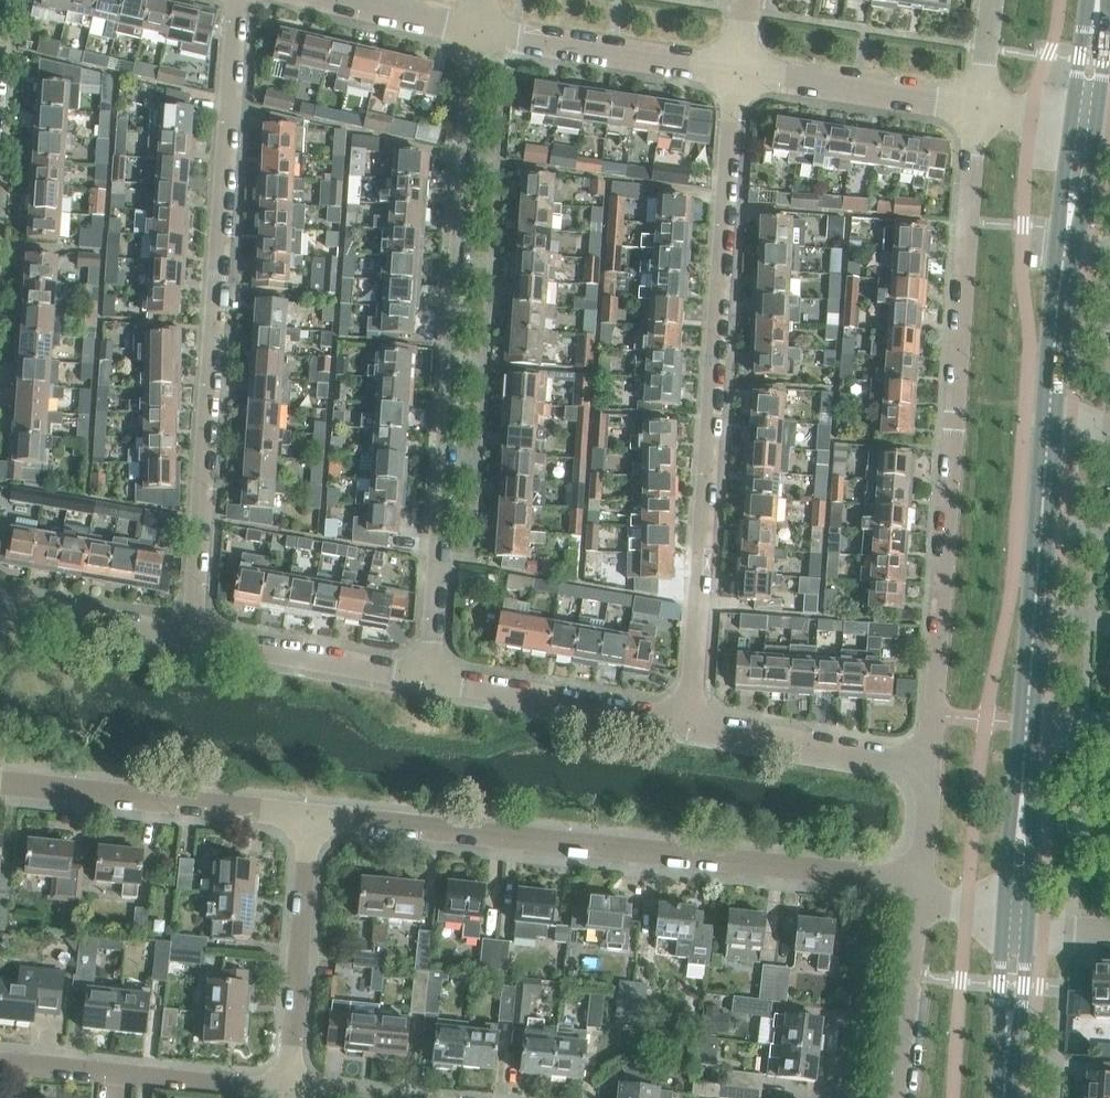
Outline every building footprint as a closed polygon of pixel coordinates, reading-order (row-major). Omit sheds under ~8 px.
[(31,16),(64,24),(67,14),(70,0),(35,0),(31,16)] [(67,14),(91,19),(96,0),(70,0),(67,14)] [(115,34),(117,26),(116,25),(122,0),(96,0),(91,19),(104,22),(100,38),(114,41),(115,34)] [(115,34),(139,40),(141,31),(148,1),(145,0),(122,0),(116,25),(117,26),(115,34)] [(148,1),(141,31),(165,37),(173,6),(174,2),(165,0),(148,0),(148,1)] [(871,3),(870,6),(895,10),(896,6),(897,0),(871,0),(871,3)] [(896,6),(921,10),(923,0),(897,0),(896,6)] [(921,10),(948,14),(950,0),(923,0),(921,10)] [(173,6),(165,37),(164,42),(180,46),(179,51),(190,54),(192,43),(193,43),(200,13),(173,6)] [(299,68),(305,38),(306,33),(280,27),(273,62),(286,65),(283,79),(296,82),(299,68)] [(330,44),(305,38),(299,68),(324,73),(330,44)] [(36,53),(57,58),(60,44),(39,39),(36,53)] [(355,49),(330,44),(324,73),(336,76),(333,92),(345,94),(348,79),(355,49)] [(66,61),(82,65),(85,53),(69,49),(66,61)] [(371,94),(373,84),(380,55),(355,49),(348,79),(361,82),(358,91),(371,94)] [(91,67),(105,70),(108,59),(94,55),(91,67)] [(405,60),(380,55),(373,84),(386,87),(383,100),(396,103),(398,90),(405,60)] [(134,65),(108,59),(105,70),(132,76),(134,65)] [(36,109),(67,111),(78,112),(80,70),(39,60),(36,109)] [(431,66),(405,60),(398,90),(424,96),(424,95),(435,98),(441,74),(430,72),(431,66)] [(156,82),(158,70),(144,67),(141,78),(156,82)] [(159,68),(158,70),(156,82),(183,88),(186,74),(159,68)] [(111,104),(112,89),(113,81),(110,76),(101,74),(99,103),(111,104)] [(556,127),(557,120),(562,89),(536,85),(534,98),(521,96),(519,112),(532,114),(531,116),(544,118),(543,125),(556,127)] [(562,89),(557,120),(556,127),(581,131),(582,124),(587,93),(562,89)] [(288,112),(291,98),(265,93),(262,106),(288,112)] [(587,93),(582,124),(606,128),(607,128),(612,97),(587,93)] [(162,96),(161,108),(160,135),(190,137),(192,110),(182,110),(183,97),(162,96)] [(612,97),(607,128),(606,128),(605,135),(620,138),(619,146),(629,148),(632,131),(637,101),(612,97)] [(637,101),(632,131),(647,134),(645,144),(656,145),(657,135),(662,105),(637,101)] [(298,114),(313,118),(316,107),(301,103),(298,114)] [(662,105),(657,135),(656,145),(658,145),(658,140),(672,142),(670,154),(680,156),(688,109),(662,105)] [(34,135),(65,137),(66,137),(67,121),(70,121),(71,113),(67,112),(67,111),(36,109),(34,135)] [(336,124),(339,112),(325,109),(323,121),(336,124)] [(263,154),(302,155),(304,121),(270,113),(269,128),(264,128),(263,154)] [(109,131),(110,115),(98,114),(97,130),(109,131)] [(365,118),(352,115),(349,127),(363,130),(366,118),(365,118)] [(127,132),(128,117),(116,116),(115,132),(127,132)] [(363,130),(388,135),(392,120),(391,120),(390,124),(366,118),(363,130)] [(417,125),(392,120),(388,135),(414,141),(417,125)] [(763,149),(771,150),(771,151),(789,154),(787,163),(796,164),(798,155),(802,125),(776,121),(774,135),(765,134),(763,149)] [(823,159),(828,129),(802,125),(798,155),(823,159)] [(847,173),(848,163),(853,133),(845,132),(845,128),(828,126),(828,129),(823,159),(838,162),(837,171),(847,173)] [(332,158),(344,158),(346,131),(334,131),(332,158)] [(878,137),(853,133),(848,163),(874,167),(878,137)] [(874,167),(899,171),(904,141),(894,139),(895,136),(879,133),(878,137),(874,167)] [(158,160),(189,162),(190,137),(160,135),(149,134),(147,160),(158,160)] [(32,160),(64,162),(65,148),(74,149),(75,138),(66,137),(65,137),(34,135),(32,160)] [(362,152),(378,153),(379,138),(353,136),(350,176),(360,177),(362,152)] [(97,139),(95,164),(107,165),(109,140),(97,139)] [(911,189),(923,191),(930,145),(904,141),(899,171),(898,176),(913,178),(911,189)] [(114,142),(113,157),(125,158),(126,143),(114,142)] [(545,166),(547,149),(525,146),(523,163),(545,166)] [(263,154),(262,179),(301,181),(302,155),(263,154)] [(391,180),(422,183),(424,156),(393,154),(391,180)] [(575,171),(576,159),(550,155),(549,167),(575,171)] [(125,158),(113,157),(111,183),(123,184),(125,158)] [(330,182),(330,183),(343,184),(344,158),(332,158),(331,176),(324,175),(324,182),(330,182)] [(602,162),(576,159),(575,171),(600,174),(602,162)] [(31,186),(62,188),(63,174),(70,174),(71,163),(64,162),(32,160),(31,186)] [(189,162),(158,160),(157,186),(187,188),(189,162)] [(602,162),(600,174),(625,178),(627,166),(602,162)] [(107,165),(95,164),(93,190),(105,191),(107,165)] [(651,170),(627,166),(625,178),(650,182),(652,167),(651,170)] [(688,172),(652,167),(650,182),(686,187),(688,172)] [(521,204),(552,206),(555,206),(555,205),(560,206),(561,192),(553,191),(554,180),(523,177),(521,204)] [(258,179),(256,206),(261,206),(291,207),(291,206),(291,192),(303,193),(303,181),(301,181),(262,179),(258,179)] [(420,208),(422,183),(391,180),(390,193),(375,192),(374,205),(389,206),(420,208)] [(603,198),(605,183),(590,182),(588,197),(603,198)] [(343,184),(330,183),(329,198),(342,199),(343,184)] [(610,184),(608,222),(620,223),(621,200),(637,202),(639,186),(610,184)] [(29,212),(60,214),(62,188),(31,186),(29,212)] [(157,186),(155,211),(186,213),(187,188),(157,186)] [(347,201),(359,202),(360,187),(348,186),(347,201)] [(750,187),(750,202),(759,202),(760,187),(750,187)] [(93,190),(91,216),(103,217),(105,191),(93,190)] [(121,209),(122,194),(110,193),(109,208),(121,209)] [(790,208),(791,196),(776,195),(775,207),(790,208)] [(817,198),(791,196),(790,208),(815,210),(817,198)] [(843,200),(817,198),(815,210),(841,211),(843,200)] [(656,225),(687,227),(688,217),(692,218),(693,201),(689,201),(657,199),(656,225)] [(866,201),(843,200),(841,211),(865,213),(866,201)] [(347,201),(345,227),(357,228),(359,202),(347,201)] [(519,229),(550,232),(551,217),(559,218),(560,206),(555,205),(555,206),(552,206),(521,204),(520,212),(516,212),(515,229),(519,229)] [(920,205),(894,204),(892,215),(919,217),(920,205)] [(303,233),(304,206),(291,206),(291,207),(261,206),(260,231),(299,233),(303,233)] [(420,208),(389,206),(388,218),(373,217),(372,229),(382,230),(382,231),(383,231),(418,234),(418,233),(419,224),(424,224),(425,208),(420,208)] [(339,224),(341,208),(329,208),(328,223),(339,224)] [(591,208),(589,234),(601,234),(603,209),(591,208)] [(184,239),(188,239),(189,239),(190,213),(186,213),(155,211),(148,211),(147,236),(153,237),(184,239)] [(29,212),(28,239),(59,241),(60,214),(29,212)] [(103,217),(91,216),(90,230),(79,230),(78,248),(101,249),(103,217)] [(119,235),(120,220),(109,219),(107,234),(119,235)] [(760,220),(759,247),(790,248),(790,231),(795,231),(795,223),(791,222),(791,221),(760,220)] [(608,222),(606,248),(616,249),(618,249),(620,223),(608,222)] [(843,239),(844,224),(833,223),(831,238),(843,239)] [(640,250),(654,251),(685,253),(686,243),(690,243),(691,228),(687,227),(656,225),(655,237),(641,236),(640,250)] [(345,227),(343,254),(355,255),(356,242),(357,228),(345,227)] [(513,254),(517,255),(548,257),(549,240),(553,240),(553,232),(550,232),(519,229),(518,238),(514,237),(513,254)] [(929,234),(925,234),(926,231),(894,229),(892,256),(928,258),(928,253),(924,253),(924,249),(928,249),(929,234)] [(260,231),(259,256),(289,257),(298,257),(299,233),(260,231)] [(382,231),(380,256),(385,256),(385,257),(416,259),(417,259),(417,250),(422,251),(423,234),(418,233),(418,234),(383,231),(382,231)] [(338,248),(339,233),(326,233),(325,248),(338,248)] [(601,234),(589,234),(587,259),(599,260),(601,234)] [(186,264),(188,239),(184,239),(153,237),(152,262),(186,264)] [(849,238),(848,249),(848,257),(859,257),(861,238),(849,238)] [(106,244),(105,259),(118,260),(119,245),(106,244)] [(758,272),(789,274),(793,274),(794,248),(790,248),(759,247),(758,272)] [(606,248),(604,273),(615,274),(616,274),(617,259),(616,259),(616,249),(606,248)] [(841,265),(842,250),(831,249),(829,264),(841,265)] [(652,276),(684,278),(684,269),(688,269),(689,253),(685,253),(654,251),(653,267),(648,267),(647,275),(652,275),(652,276)] [(353,281),(355,255),(343,254),(341,280),(353,281)] [(99,278),(101,256),(77,255),(76,267),(88,268),(87,277),(99,278)] [(558,269),(560,258),(552,257),(548,257),(517,255),(516,263),(512,263),(511,280),(515,280),(551,283),(555,283),(556,269),(558,269)] [(289,257),(259,256),(253,256),(252,289),(287,291),(288,271),(297,271),(298,257),(289,257)] [(892,256),(890,281),(922,283),(923,274),(927,274),(928,258),(892,256)] [(416,259),(385,257),(384,271),(376,271),(375,281),(379,281),(379,282),(415,285),(415,276),(420,276),(421,259),(417,259),(416,259)] [(23,258),(22,283),(21,284),(55,287),(55,285),(57,260),(23,258)] [(118,260),(105,259),(104,285),(116,286),(118,260)] [(336,275),(337,260),(323,259),(322,274),(336,275)] [(587,259),(585,285),(597,286),(599,260),(587,259)] [(152,262),(150,288),(181,290),(185,290),(186,264),(152,262)] [(847,263),(846,278),(858,279),(859,264),(847,263)] [(758,272),(757,298),(788,299),(789,274),(758,272)] [(615,274),(604,273),(602,299),(613,300),(614,300),(615,285),(614,285),(615,274)] [(828,275),(827,301),(839,302),(841,276),(828,275)] [(638,300),(642,301),(644,301),(682,304),(683,295),(687,295),(688,279),(684,278),(652,276),(651,290),(638,289),(638,300)] [(858,279),(846,278),(845,304),(856,305),(858,279)] [(515,280),(513,306),(544,308),(544,307),(545,291),(550,292),(551,283),(515,280)] [(922,283),(890,281),(880,280),(879,295),(876,295),(876,306),(889,307),(920,309),(921,299),(925,300),(926,283),(922,283)] [(379,282),(377,307),(376,307),(376,308),(413,310),(417,311),(419,285),(415,285),(379,282)] [(55,287),(21,284),(20,310),(23,310),(53,312),(53,311),(53,309),(66,296),(66,286),(55,285),(55,287)] [(597,286),(585,285),(584,300),(596,300),(597,286)] [(97,303),(98,288),(86,287),(85,303),(95,304),(95,303),(97,303)] [(181,290),(150,288),(149,314),(179,316),(181,290)] [(340,290),(339,305),(351,306),(352,290),(340,290)] [(115,318),(116,296),(103,296),(102,318),(115,318)] [(756,324),(791,325),(797,325),(798,299),(788,299),(757,298),(756,324)] [(612,311),(613,300),(602,299),(600,324),(612,325),(613,311),(612,311)] [(682,304),(644,301),(642,301),(640,326),(649,326),(649,327),(680,329),(682,304)] [(839,302),(827,301),(826,316),(838,317),(839,302)] [(255,329),(285,332),(285,330),(286,315),(296,316),(297,306),(257,303),(255,329)] [(351,306),(339,305),(338,332),(350,332),(351,306)] [(542,334),(542,332),(543,319),(553,320),(554,308),(544,307),(544,308),(513,306),(512,315),(508,314),(506,331),(511,331),(542,334)] [(333,324),(334,308),(322,307),(321,321),(322,323),(324,323),(333,324)] [(887,332),(919,334),(920,309),(889,307),(887,332)] [(374,332),(374,340),(411,342),(411,337),(413,310),(376,308),(375,321),(367,320),(366,331),(374,332)] [(53,311),(53,312),(23,310),(21,336),(51,338),(53,322),(62,323),(63,311),(53,311)] [(584,310),(582,336),(594,337),(595,311),(584,310)] [(854,329),(856,312),(844,311),(842,328),(854,329)] [(84,313),(82,340),(94,341),(96,313),(84,313)] [(756,324),(755,349),(786,350),(786,334),(790,334),(791,325),(756,324)] [(825,326),(825,337),(824,341),(836,342),(837,327),(825,326)] [(678,354),(680,329),(649,327),(647,353),(678,354)] [(133,362),(145,361),(179,361),(180,329),(155,329),(141,329),(141,335),(133,335),(133,362)] [(300,331),(285,330),(285,332),(255,329),(253,355),(283,357),(284,343),(299,344),(300,331)] [(542,334),(511,331),(506,331),(504,364),(554,368),(555,362),(540,361),(541,347),(556,348),(557,333),(542,332),(542,334)] [(870,357),(885,358),(917,360),(919,334),(887,332),(886,345),(871,344),(870,357)] [(331,349),(332,333),(320,333),(319,348),(331,349)] [(51,338),(21,336),(17,335),(15,361),(20,361),(50,363),(51,347),(59,347),(60,338),(51,338)] [(594,337),(582,336),(577,335),(575,369),(592,371),(594,337)] [(610,351),(611,336),(600,335),(598,350),(610,351)] [(94,341),(82,340),(81,354),(93,355),(94,341)] [(99,362),(112,363),(112,362),(110,362),(112,341),(101,341),(99,362)] [(842,341),(841,348),(841,355),(853,356),(854,341),(842,341)] [(377,380),(412,382),(415,349),(379,346),(377,369),(367,368),(367,378),(377,379),(377,380)] [(799,351),(786,350),(755,349),(754,376),(785,377),(785,376),(792,377),(793,363),(799,363),(799,351)] [(834,368),(835,352),(823,352),(822,367),(834,368)] [(647,353),(645,378),(677,380),(677,371),(681,372),(682,355),(678,354),(647,353)] [(253,355),(251,380),(281,383),(283,357),(253,355)] [(841,355),(839,380),(851,381),(853,356),(841,355)] [(346,377),(347,357),(336,356),(334,376),(346,377)] [(329,374),(330,359),(318,358),(317,374),(329,374)] [(875,382),(884,383),(915,385),(917,360),(885,358),(884,372),(876,371),(875,382)] [(18,387),(48,389),(48,388),(55,388),(57,364),(50,363),(20,361),(18,387)] [(136,387),(145,387),(179,387),(179,361),(145,361),(133,362),(143,362),(143,377),(136,377),(136,387)] [(608,376),(609,361),(598,361),(597,375),(608,376)] [(110,386),(112,363),(99,362),(97,388),(108,388),(108,386),(110,386)] [(92,381),(93,365),(81,364),(80,380),(92,381)] [(544,406),(546,380),(554,381),(555,375),(507,372),(505,403),(544,406)] [(636,410),(659,411),(660,406),(675,407),(675,397),(680,397),(681,381),(677,380),(645,378),(644,401),(637,401),(636,410)] [(279,408),(281,383),(251,380),(249,406),(279,408)] [(375,405),(406,407),(411,407),(412,382),(377,380),(375,405)] [(849,407),(851,381),(839,380),(837,406),(849,407)] [(589,398),(590,383),(579,382),(577,397),(589,398)] [(870,408),(882,409),(913,411),(915,385),(884,383),(883,397),(871,396),(870,408)] [(327,400),(328,384),(316,384),(315,399),(327,400)] [(345,403),(346,387),(334,386),(333,402),(345,403)] [(605,402),(607,387),(596,386),(595,401),(605,402)] [(55,388),(48,388),(48,389),(18,387),(16,412),(46,414),(46,413),(47,414),(48,400),(63,401),(63,389),(55,388)] [(179,413),(179,387),(145,387),(136,387),(136,388),(143,388),(143,402),(128,402),(128,412),(143,413),(174,413),(179,413)] [(97,388),(96,413),(107,414),(108,388),(97,388)] [(79,389),(77,416),(89,417),(89,416),(91,390),(79,389)] [(831,416),(832,394),(820,393),(819,415),(831,416)] [(752,394),(751,421),(781,423),(783,396),(752,394)] [(500,429),(504,430),(535,432),(544,432),(544,431),(540,431),(541,419),(550,420),(551,406),(544,406),(505,403),(502,403),(500,429)] [(404,433),(406,407),(375,405),(374,416),(362,415),(361,430),(374,430),(404,433)] [(277,434),(277,432),(279,408),(249,406),(247,432),(277,434)] [(577,408),(575,435),(587,435),(589,409),(577,408)] [(880,435),(912,437),(913,411),(882,409),(880,435)] [(9,436),(9,437),(44,440),(45,438),(49,438),(50,425),(61,426),(62,415),(47,414),(46,413),(46,414),(16,412),(15,436),(9,436)] [(343,428),(344,412),(332,412),(331,427),(343,428)] [(96,413),(94,439),(105,439),(107,414),(96,413)] [(142,439),(144,439),(174,439),(174,413),(143,413),(142,439)] [(595,415),(593,432),(592,450),(606,450),(607,433),(604,433),(605,416),(595,415)] [(75,440),(75,442),(88,443),(88,441),(87,441),(89,417),(77,416),(76,440),(75,440)] [(847,433),(848,418),(836,417),(835,432),(847,433)] [(779,449),(780,433),(794,434),(795,424),(781,423),(751,421),(749,447),(779,449)] [(314,424),(313,436),(325,437),(326,424),(314,424)] [(630,452),(643,452),(674,453),(674,426),(644,426),(644,439),(630,439),(630,452)] [(374,430),(372,453),(372,456),(402,458),(404,433),(374,430)] [(503,455),(534,457),(534,456),(543,457),(544,432),(535,432),(504,430),(503,455)] [(277,432),(277,434),(247,432),(245,457),(275,459),(280,459),(281,446),(289,447),(290,433),(277,432)] [(587,435),(575,435),(574,449),(586,450),(587,435)] [(313,436),(311,462),(323,463),(325,437),(313,436)] [(45,438),(44,440),(9,437),(6,481),(23,482),(23,485),(45,488),(48,451),(59,452),(60,439),(49,438),(45,438)] [(341,454),(342,438),(330,437),(329,453),(341,454)] [(817,438),(816,451),(828,452),(829,439),(817,438)] [(103,463),(105,439),(94,439),(92,462),(103,463)] [(144,465),(174,465),(174,439),(144,439),(142,439),(142,451),(127,451),(127,464),(144,464),(144,465)] [(87,457),(88,443),(75,442),(74,456),(87,457)] [(832,478),(844,479),(845,464),(846,445),(835,444),(833,463),(832,478)] [(749,447),(747,473),(778,475),(786,475),(788,449),(779,449),(749,447)] [(816,451),(814,477),(826,478),(828,452),(816,451)] [(673,478),(674,453),(643,452),(643,465),(631,465),(631,476),(643,476),(643,478),(673,478)] [(339,479),(341,454),(329,453),(327,478),(339,479)] [(865,480),(877,481),(911,483),(907,483),(908,474),(912,474),(913,457),(868,454),(867,469),(865,469),(865,480)] [(503,455),(501,481),(545,484),(545,483),(542,483),(544,457),(543,457),(534,456),(534,457),(503,455)] [(400,484),(402,458),(372,456),(370,481),(400,484)] [(245,457),(243,483),(273,485),(274,484),(275,459),(245,457)] [(573,459),(572,486),(583,487),(585,460),(573,459)] [(590,476),(602,477),(603,461),(591,460),(590,476)] [(322,477),(323,463),(311,462),(310,476),(322,477)] [(135,479),(134,503),(178,510),(178,491),(173,491),(174,465),(144,465),(144,479),(135,479)] [(742,472),(740,497),(741,497),(776,500),(778,475),(747,473),(742,472)] [(102,490),(103,475),(91,474),(90,490),(90,496),(102,498),(102,490)] [(321,486),(322,477),(310,476),(309,485),(321,486)] [(590,476),(588,502),(600,502),(602,477),(590,476)] [(825,503),(826,478),(814,477),(813,496),(801,495),(800,501),(825,503)] [(631,503),(642,503),(673,504),(673,478),(643,478),(643,492),(632,492),(631,503)] [(911,483),(877,481),(865,480),(865,481),(866,481),(865,494),(863,494),(862,506),(906,509),(906,499),(910,500),(911,483)] [(363,505),(368,506),(399,508),(400,484),(370,481),(369,493),(356,492),(355,505),(363,505)] [(501,481),(499,507),(530,509),(543,510),(545,484),(501,481)] [(273,485),(243,483),(241,508),(229,507),(228,521),(271,527),(272,510),(273,495),(284,496),(285,484),(274,484),(273,485)] [(307,485),(305,510),(319,511),(321,486),(309,485),(307,485)] [(583,487),(572,486),(570,505),(582,506),(583,487)] [(42,507),(44,494),(11,488),(9,501),(42,507)] [(337,506),(339,490),(327,489),(325,505),(337,506)] [(842,504),(843,490),(831,490),(830,504),(842,504)] [(59,497),(44,494),(42,507),(42,505),(56,508),(59,497)] [(741,508),(745,508),(744,523),(774,525),(776,500),(741,497),(741,508)] [(93,514),(95,502),(69,498),(67,510),(82,512),(83,507),(93,509),(92,514),(93,514)] [(813,503),(811,528),(823,529),(825,503),(800,501),(800,502),(813,503)] [(110,505),(95,502),(93,514),(108,517),(110,505)] [(588,502),(586,527),(601,528),(602,526),(599,526),(600,502),(588,502)] [(642,529),(672,529),(673,504),(642,503),(642,518),(630,517),(630,528),(642,528),(642,529)] [(399,508),(368,506),(363,505),(362,519),(353,519),(351,542),(386,548),(389,535),(396,535),(399,508)] [(528,534),(528,533),(530,509),(499,507),(495,506),(493,532),(497,532),(528,534)] [(861,531),(873,532),(904,534),(905,521),(909,521),(909,509),(906,509),(862,506),(864,506),(863,520),(862,519),(861,531)] [(133,521),(135,509),(119,507),(117,519),(133,521)] [(580,538),(582,511),(570,510),(568,537),(580,538)] [(166,529),(169,516),(144,512),(142,524),(166,529)] [(829,513),(828,529),(840,530),(841,514),(829,513)] [(64,521),(61,538),(56,573),(82,578),(88,537),(90,525),(64,521)] [(335,539),(336,524),(324,523),(323,538),(335,539)] [(744,523),(742,548),(772,551),(774,525),(744,523)] [(600,553),(601,528),(586,527),(585,552),(600,553)] [(2,528),(0,539),(0,565),(31,570),(31,569),(37,534),(2,528)] [(823,529),(811,528),(809,553),(821,554),(823,529)] [(641,554),(672,555),(672,529),(642,529),(642,540),(627,540),(627,554),(641,554)] [(827,554),(839,555),(840,530),(828,529),(827,554)] [(260,543),(262,532),(247,530),(245,540),(260,543)] [(904,534),(873,532),(861,531),(861,532),(862,532),(860,556),(872,557),(902,559),(903,549),(907,550),(908,534),(904,534)] [(545,534),(528,533),(528,534),(497,532),(496,558),(506,559),(505,568),(525,572),(526,564),(526,560),(527,545),(544,546),(545,534)] [(37,534),(31,569),(56,573),(61,538),(37,534)] [(107,583),(108,578),(113,548),(100,546),(102,539),(88,537),(82,578),(81,579),(107,583)] [(295,550),(298,539),(286,537),(283,554),(294,556),(295,550)] [(580,538),(568,537),(566,562),(568,562),(566,579),(576,581),(580,538)] [(298,539),(295,550),(311,553),(312,541),(298,539)] [(141,589),(167,593),(173,558),(149,554),(151,543),(140,541),(138,552),(133,583),(142,584),(141,589)] [(336,557),(338,545),(322,543),(320,554),(336,557)] [(138,552),(113,548),(108,578),(117,580),(116,585),(132,587),(133,583),(138,552)] [(355,560),(357,549),(348,548),(346,558),(355,560)] [(740,574),(771,576),(772,560),(785,561),(786,552),(772,551),(742,548),(740,574)] [(381,569),(383,555),(373,553),(371,568),(381,569)] [(809,553),(807,579),(819,579),(821,554),(809,553)] [(671,581),(672,555),(641,554),(641,570),(636,570),(636,578),(634,578),(633,591),(657,595),(657,580),(671,581)] [(827,554),(825,580),(837,581),(839,555),(827,554)] [(259,610),(260,605),(266,569),(268,560),(242,555),(234,601),(244,603),(243,607),(259,610)] [(906,560),(902,559),(872,557),(871,570),(860,570),(859,583),(870,584),(870,583),(901,585),(901,577),(905,577),(906,560)] [(595,578),(596,563),(584,562),(582,577),(595,578)] [(292,568),(290,579),(284,614),(309,619),(315,584),(300,581),(302,570),(292,568)] [(284,614),(290,579),(275,576),(276,571),(266,569),(260,605),(269,607),(268,611),(284,614)] [(343,572),(342,579),(340,588),(335,619),(360,623),(366,592),(368,577),(366,586),(354,584),(356,575),(343,572)] [(317,574),(315,584),(309,619),(322,621),(323,617),(335,619),(340,588),(342,579),(317,574)] [(769,600),(771,576),(740,574),(735,574),(734,600),(738,600),(738,601),(754,602),(753,611),(780,613),(781,601),(769,600)] [(531,592),(532,592),(534,580),(507,575),(505,589),(531,594),(531,592)] [(366,592),(360,623),(359,627),(385,631),(388,619),(401,621),(406,593),(380,588),(381,579),(368,577),(366,592)] [(819,579),(807,579),(806,595),(818,595),(819,579)] [(532,592),(557,596),(559,584),(558,584),(558,585),(548,583),(534,580),(532,592)] [(837,581),(825,580),(823,616),(834,616),(837,581)] [(868,610),(899,612),(899,602),(903,603),(904,585),(901,585),(870,583),(870,584),(869,599),(862,598),(861,608),(868,609),(868,610)] [(584,588),(559,584),(557,596),(582,601),(584,588)] [(609,593),(584,588),(582,601),(607,605),(609,593)] [(609,593),(607,605),(632,609),(634,598),(634,597),(609,593)] [(669,604),(634,598),(632,609),(646,611),(645,614),(666,617),(669,604)] [(504,600),(501,615),(500,615),(495,646),(521,651),(528,612),(529,605),(516,603),(517,602),(504,600)] [(540,614),(528,612),(521,651),(546,655),(552,624),(538,622),(540,614)] [(765,631),(766,617),(740,615),(739,630),(765,631)] [(766,617),(765,631),(766,631),(766,628),(780,629),(781,617),(766,616),(766,617)] [(791,630),(805,631),(806,619),(791,618),(791,630)] [(842,633),(842,622),(832,621),(817,620),(817,632),(831,633),(831,632),(842,633)] [(843,622),(842,622),(842,633),(842,634),(857,635),(858,623),(843,622)] [(546,655),(571,660),(577,628),(552,624),(546,655)] [(881,640),(897,641),(898,626),(868,624),(867,639),(881,640)] [(629,625),(627,637),(621,668),(649,673),(654,642),(653,642),(654,637),(641,635),(642,627),(629,625)] [(602,633),(577,628),(571,660),(580,661),(579,666),(596,668),(596,664),(602,633)] [(603,628),(602,633),(596,664),(621,668),(627,637),(612,634),(612,630),(603,628)] [(889,699),(891,667),(879,666),(880,652),(881,640),(867,639),(866,654),(863,697),(863,700),(889,702),(889,699)] [(734,691),(761,693),(763,658),(748,657),(749,641),(738,640),(737,656),(735,688),(734,688),(734,691)] [(787,692),(813,693),(815,662),(799,661),(800,644),(789,643),(788,660),(789,660),(787,692)] [(763,658),(761,693),(787,695),(787,692),(789,660),(788,660),(776,659),(776,649),(763,649),(763,658)] [(840,663),(838,695),(863,697),(866,654),(841,652),(840,663)] [(838,695),(840,663),(823,662),(823,657),(815,657),(815,662),(813,693),(838,695)] [(16,864),(16,875),(26,875),(26,877),(54,879),(53,893),(54,895),(55,898),(59,900),(73,901),(78,902),(81,902),(83,869),(71,868),(73,847),(49,845),(47,842),(44,841),(40,841),(36,841),(34,844),(29,844),(27,864),(16,864)] [(143,855),(99,851),(96,884),(123,886),(122,898),(137,900),(138,888),(140,888),(143,855)] [(177,888),(190,889),(193,860),(180,859),(177,888)] [(210,880),(209,894),(258,897),(259,876),(255,876),(256,866),(217,863),(216,880),(210,880)] [(354,952),(353,966),(383,968),(388,927),(389,927),(394,879),(382,877),(382,882),(363,880),(359,918),(376,919),(373,944),(374,944),(373,954),(354,952)] [(414,881),(394,879),(389,927),(403,929),(403,923),(420,924),(424,886),(414,885),(414,881)] [(440,896),(438,922),(443,923),(464,924),(463,938),(479,940),(484,887),(464,885),(464,882),(451,880),(451,884),(448,884),(447,896),(440,896)] [(519,891),(515,923),(513,939),(535,941),(536,938),(545,939),(546,926),(550,927),(554,894),(519,891)] [(209,894),(209,907),(214,908),(212,941),(234,942),(234,938),(250,939),(251,922),(253,922),(255,917),(256,913),(257,907),(258,897),(209,894)] [(8,898),(0,897),(0,933),(5,933),(8,898)] [(588,898),(587,910),(573,908),(570,929),(603,932),(602,947),(625,949),(627,930),(621,929),(624,901),(588,898)] [(689,959),(701,960),(703,939),(692,938),(695,909),(660,905),(657,938),(676,940),(674,959),(689,960),(689,959)] [(131,944),(132,944),(145,945),(148,910),(135,908),(131,944)] [(724,961),(760,965),(765,916),(730,912),(727,944),(724,961)] [(796,952),(830,955),(834,923),(800,920),(796,952)] [(153,932),(154,933),(163,933),(164,922),(154,921),(153,932)] [(438,922),(434,922),(433,931),(442,932),(443,923),(438,922)] [(62,925),(61,936),(62,936),(75,937),(76,926),(62,925)] [(556,926),(555,941),(566,942),(567,927),(556,926)] [(418,932),(414,971),(429,972),(433,933),(418,932)] [(171,935),(171,943),(170,949),(205,953),(207,938),(171,935)] [(79,939),(78,952),(76,967),(75,978),(90,979),(94,940),(79,939)] [(492,977),(495,941),(482,940),(478,975),(492,977)] [(155,941),(155,943),(151,981),(166,983),(168,963),(170,949),(171,943),(155,941)] [(509,943),(495,941),(492,977),(506,978),(509,943)] [(205,953),(170,949),(168,963),(204,966),(205,953)] [(1094,1018),(1109,1019),(1109,966),(1096,965),(1094,1018)] [(772,1003),(776,967),(762,966),(758,1001),(771,1003),(772,1003)] [(790,969),(776,967),(772,1003),(785,1004),(790,969)] [(34,1025),(35,1014),(58,1017),(63,974),(22,970),(20,987),(0,985),(0,1022),(34,1025)] [(201,1000),(201,1013),(249,1016),(250,1005),(247,1005),(248,989),(246,988),(247,972),(225,970),(223,986),(209,985),(208,1001),(201,1000)] [(428,979),(429,972),(414,971),(409,1014),(424,1016),(424,1014),(425,1003),(428,979)] [(428,979),(425,1003),(439,1005),(442,980),(447,981),(447,974),(429,972),(428,979)] [(519,1074),(550,1077),(553,1049),(553,1041),(554,1033),(555,1024),(545,1023),(545,1018),(526,1016),(527,997),(537,998),(538,981),(516,979),(516,988),(514,988),(511,1023),(524,1025),(519,1074)] [(630,1019),(634,983),(619,981),(615,1017),(630,1019)] [(647,985),(634,983),(630,1019),(643,1020),(647,985)] [(90,985),(85,1030),(115,1033),(119,994),(102,993),(103,986),(90,985)] [(511,1023),(514,988),(501,986),(498,1022),(511,1023)] [(119,994),(115,1033),(145,1036),(150,990),(135,989),(134,996),(119,994)] [(600,1030),(604,994),(589,993),(586,1028),(600,1030)] [(735,998),(733,1014),(760,1017),(769,1018),(771,1003),(758,1001),(735,998)] [(331,1001),(327,1047),(346,1049),(345,1052),(364,1054),(363,1059),(375,1060),(376,1049),(380,1011),(381,1006),(333,1001),(331,1001)] [(717,1007),(706,1006),(703,1034),(713,1035),(717,1007)] [(160,1038),(175,1040),(178,1011),(163,1009),(160,1038)] [(376,1049),(375,1060),(394,1062),(395,1058),(406,1059),(407,1049),(410,1020),(393,1018),(393,1013),(380,1011),(376,1049)] [(201,1013),(200,1026),(206,1027),(205,1044),(244,1047),(245,1036),(248,1036),(249,1016),(201,1013)] [(452,1067),(462,1068),(466,1031),(467,1023),(438,1020),(438,1016),(424,1014),(422,1042),(434,1043),(432,1070),(451,1072),(452,1067)] [(771,1046),(819,1051),(823,1020),(775,1015),(771,1046)] [(466,1031),(462,1068),(492,1071),(497,1025),(484,1023),(483,1033),(466,1031)] [(553,1049),(550,1077),(580,1080),(585,1032),(586,1028),(573,1027),(571,1043),(553,1041),(553,1049)] [(1109,1055),(1109,1044),(1102,1044),(1101,1055),(1109,1055)] [(779,1079),(779,1077),(816,1081),(819,1051),(771,1046),(767,1077),(779,1079)] [(658,1063),(653,1052),(621,1068),(626,1079),(625,1085),(618,1085),(617,1097),(671,1097),(672,1093),(659,1092),(659,1090),(658,1090),(658,1089),(655,1088),(658,1063)] [(1083,1097),(1109,1097),(1109,1065),(1103,1064),(1102,1077),(1089,1076),(1088,1087),(1084,1087),(1083,1097)] [(728,1072),(726,1086),(761,1090),(763,1076),(728,1072)] [(719,1086),(693,1082),(691,1096),(705,1097),(718,1097),(719,1086)] [(726,1086),(724,1097),(760,1097),(761,1090),(726,1086)]
